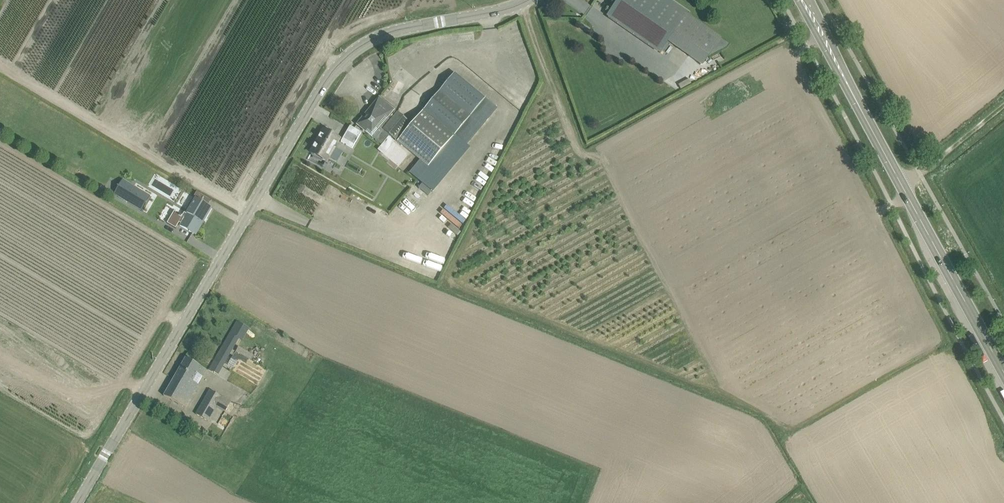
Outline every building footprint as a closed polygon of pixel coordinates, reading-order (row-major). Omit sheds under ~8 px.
[(607,16),(659,53),(688,12),(671,0),(619,0),(607,16)] [(412,124),(397,112),(397,113),(394,110),(379,98),(365,115),(367,116),(364,119),(363,118),(357,125),(381,145),(382,144),(388,137),(390,135),(426,166),(485,99),(454,73),(412,124)] [(342,140),(341,142),(352,148),(361,133),(350,126),(342,140)] [(313,148),(310,153),(311,153),(315,155),(313,157),(321,161),(322,159),(325,161),(326,162),(329,157),(328,157),(334,147),(335,148),(337,144),(336,143),(338,140),(339,139),(335,137),(333,136),(333,135),(332,135),(330,134),(330,133),(329,134),(327,132),(323,130),(321,134),(320,134),(318,138),(319,138),(315,144),(312,148),(313,148)] [(392,141),(388,137),(382,144),(386,148),(392,141)] [(138,211),(148,195),(119,178),(110,194),(138,211)] [(180,225),(193,233),(203,216),(205,217),(211,208),(207,206),(200,201),(203,195),(196,191),(193,197),(184,212),(187,213),(180,225)] [(167,206),(158,200),(152,211),(161,216),(167,206)] [(176,228),(180,217),(169,213),(165,225),(176,228)] [(237,322),(209,371),(218,376),(247,328),(237,322)] [(232,356),(228,365),(233,367),(237,359),(232,356)] [(206,370),(186,358),(164,396),(186,409),(200,385),(193,381),(197,373),(203,376),(206,370)] [(210,389),(196,414),(209,423),(218,408),(226,413),(232,402),(210,389)]
